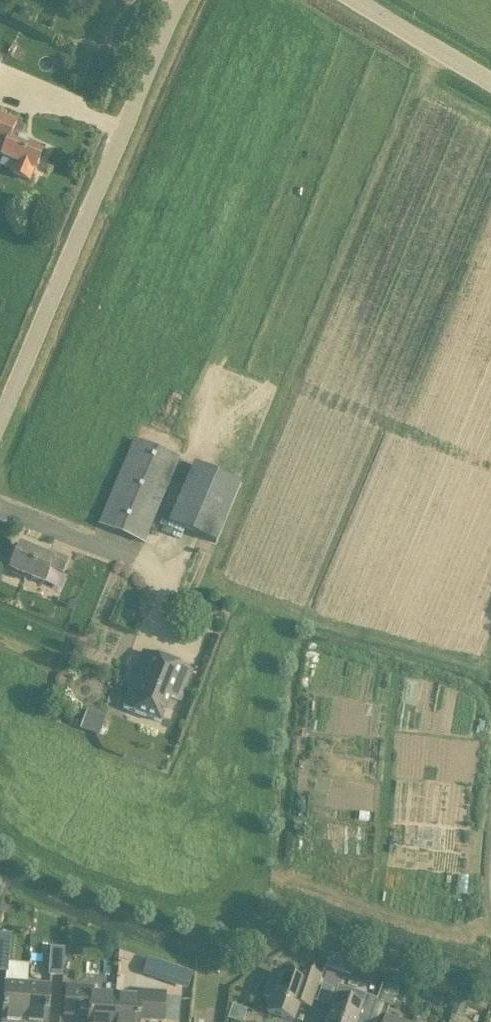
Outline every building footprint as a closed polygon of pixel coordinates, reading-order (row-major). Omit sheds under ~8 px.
[(42,151),(18,141),(23,129),(0,119),(0,157),(14,163),(9,174),(29,182),(42,151)] [(180,460),(134,440),(98,525),(144,545),(180,460)] [(217,545),(241,485),(194,464),(168,524),(217,545)] [(62,573),(68,560),(49,552),(46,558),(20,547),(10,571),(43,585),(50,568),(62,573)] [(127,690),(129,691),(122,709),(161,725),(171,699),(181,703),(194,672),(142,652),(127,690)] [(96,735),(102,716),(83,710),(77,728),(96,735)] [(10,945),(0,945),(0,973),(8,974),(10,945)] [(64,949),(50,948),(48,976),(48,977),(50,977),(62,978),(62,976),(64,962),(64,949)] [(147,960),(141,976),(163,984),(169,968),(147,960)] [(272,972),(264,995),(272,998),(267,1013),(293,1021),(299,1005),(311,1010),(322,978),(309,973),(299,970),(296,980),(280,975),(272,972)] [(27,985),(5,983),(2,1021),(24,1021),(27,985)] [(49,986),(27,985),(24,1021),(47,1021),(49,986)] [(317,1002),(332,1007),(327,1021),(369,1021),(376,1002),(377,1000),(364,996),(339,987),(337,991),(322,986),(317,1002)] [(115,996),(92,994),(92,989),(67,987),(65,1015),(89,1017),(89,1021),(114,1021),(115,996)] [(164,1021),(166,991),(136,989),(136,997),(115,996),(114,1021),(138,1021),(138,1020),(164,1021)] [(455,1000),(451,1012),(461,1015),(465,1003),(455,1000)] [(385,1017),(389,1007),(376,1002),(369,1021),(399,1021),(385,1017)]
